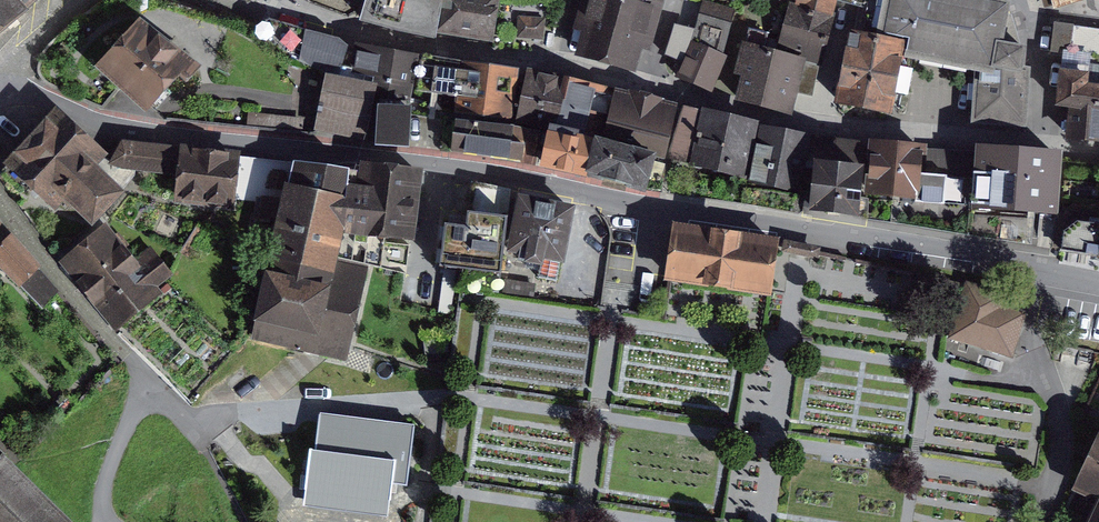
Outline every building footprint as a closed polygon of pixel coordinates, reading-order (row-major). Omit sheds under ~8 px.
[(20,11),(11,0),(0,0),(0,28),(20,11)] [(20,11),(33,0),(11,0),(20,11)] [(362,15),(424,29),(430,0),(366,0),(362,15)] [(497,0),(450,0),(443,31),(489,40),(497,0)] [(581,28),(587,29),(581,53),(634,66),(639,46),(648,48),(660,0),(588,0),(581,28)] [(799,4),(836,12),(839,0),(800,0),(799,4)] [(888,24),(916,33),(915,48),(986,58),(1032,68),(1033,47),(1019,41),(1021,0),(892,0),(888,24)] [(1069,10),(1097,6),(1097,0),(1065,0),(1069,10)] [(704,4),(698,38),(682,73),(707,85),(726,46),(733,12),(704,4)] [(787,7),(774,55),(800,62),(817,66),(830,19),(787,7)] [(1065,19),(1061,101),(1084,104),(1083,128),(1098,130),(1098,23),(1065,19)] [(186,66),(141,25),(101,68),(146,109),(186,66)] [(689,32),(676,28),(667,57),(679,61),(689,32)] [(400,88),(403,57),(391,55),(353,47),(308,35),(302,63),(327,76),(374,85),(400,88)] [(902,45),(854,35),(840,102),(888,111),(902,45)] [(774,55),(746,48),(733,96),(787,111),(800,62),(774,55)] [(456,97),(461,64),(415,58),(410,90),(456,97)] [(1032,68),(986,58),(978,116),(1026,121),(1032,68)] [(491,68),(461,64),(456,97),(455,106),(485,109),(491,68)] [(491,68),(485,109),(514,113),(517,87),(519,72),(491,68)] [(563,81),(530,75),(528,87),(517,87),(514,113),(555,120),(563,81)] [(374,85),(327,76),(318,124),(365,132),(374,85)] [(555,120),(604,133),(614,93),(563,81),(555,120)] [(671,108),(614,93),(604,133),(661,148),(671,108)] [(408,111),(380,110),(378,144),(406,146),(408,111)] [(755,127),(686,112),(678,151),(696,155),(695,160),(746,171),(755,127)] [(54,118),(11,166),(55,205),(64,195),(92,220),(126,183),(54,118)] [(536,131),(457,120),(453,150),(518,160),(520,147),(533,149),(536,131)] [(840,142),(764,128),(754,179),(799,188),(806,150),(837,156),(840,142)] [(592,140),(550,131),(542,165),(584,175),(592,140)] [(652,156),(599,142),(590,175),(644,189),(652,156)] [(180,173),(182,152),(120,144),(113,163),(180,173)] [(920,149),(882,145),(877,194),(943,201),(945,178),(917,175),(920,149)] [(1063,154),(978,147),(973,206),(1058,213),(1063,154)] [(237,158),(182,152),(180,173),(177,198),(232,204),(237,158)] [(866,173),(819,167),(813,207),(860,214),(866,173)] [(356,184),(292,174),(275,242),(265,242),(256,315),(352,345),(376,249),(370,241),(378,190),(356,184)] [(429,186),(379,181),(378,190),(370,241),(422,245),(429,186)] [(508,192),(474,186),(469,231),(448,229),(444,265),(459,267),(456,288),(497,293),(508,192)] [(571,209),(521,199),(511,250),(527,253),(526,259),(542,262),(543,256),(561,260),(571,209)] [(1079,223),(1066,231),(1064,251),(1098,255),(1098,226),(1079,223)] [(70,255),(104,296),(141,267),(106,225),(70,255)] [(0,230),(0,263),(40,305),(57,290),(0,230)] [(676,232),(669,277),(771,292),(778,248),(676,232)] [(158,288),(141,267),(104,296),(122,317),(158,288)] [(1007,294),(966,283),(951,338),(1013,354),(1024,311),(1004,306),(1007,294)] [(411,431),(320,418),(308,504),(349,510),(386,516),(391,480),(404,482),(411,431)] [(0,441),(0,521),(82,521),(0,441)] [(1083,483),(1098,491),(1098,449),(1083,483)]
